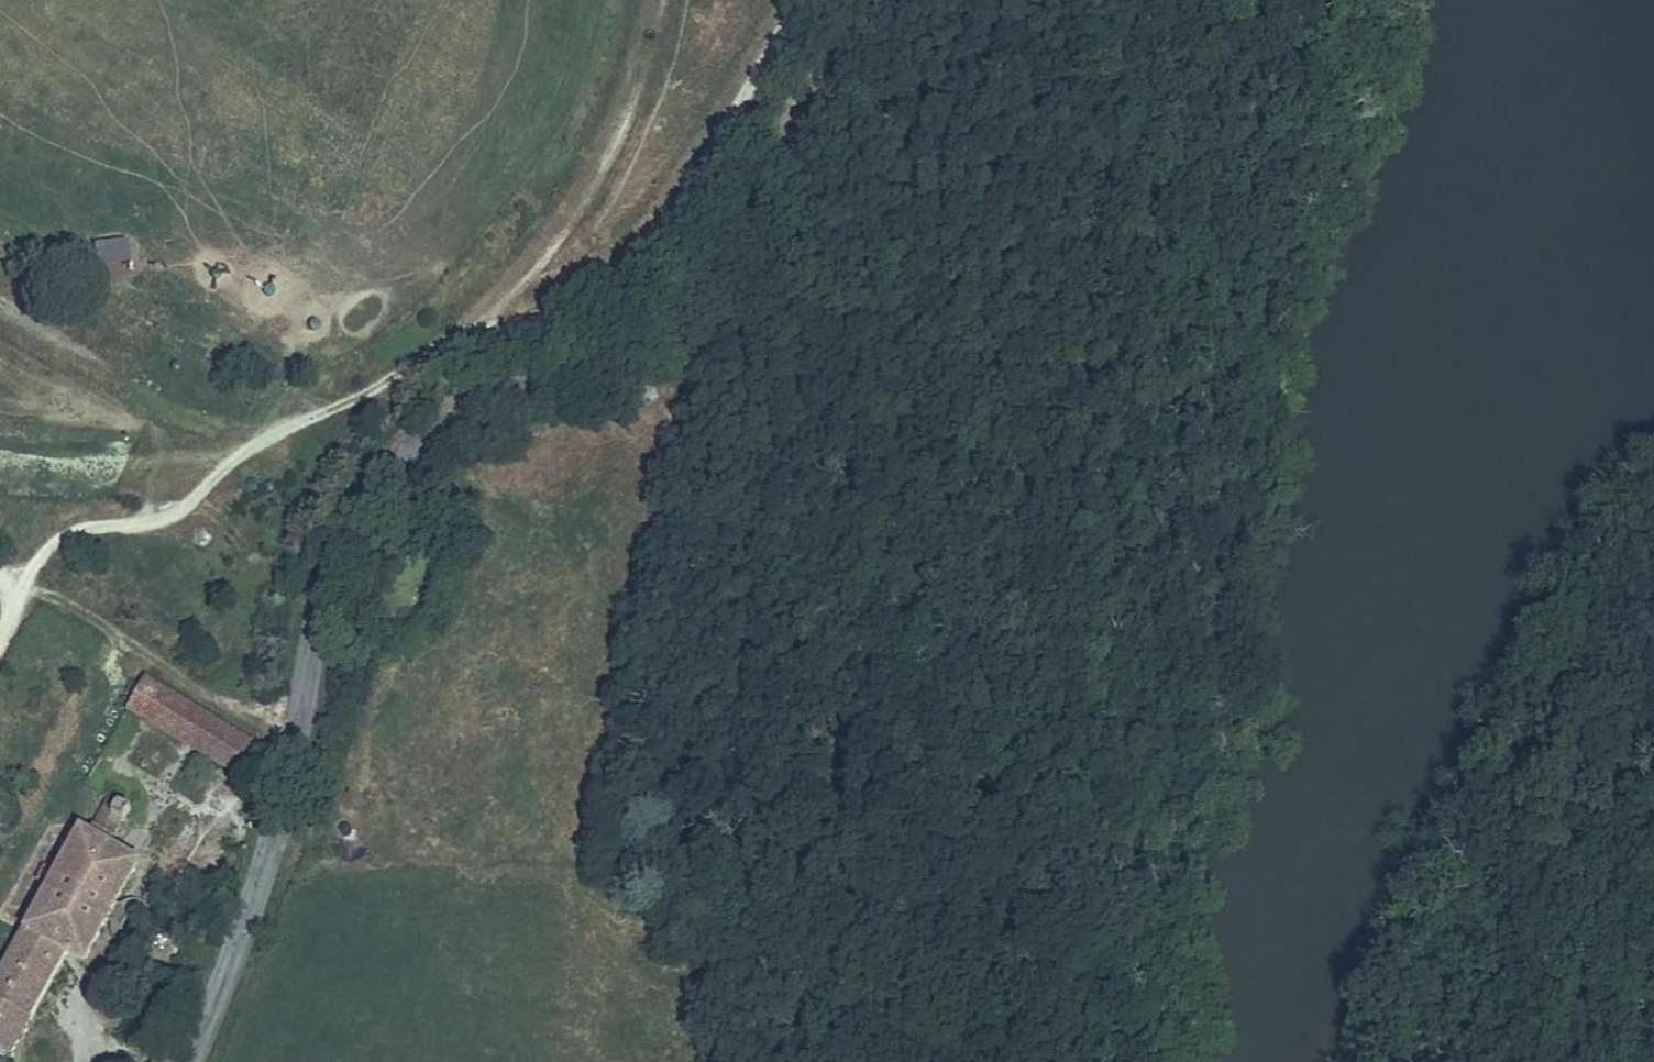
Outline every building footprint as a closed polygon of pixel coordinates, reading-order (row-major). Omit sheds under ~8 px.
[(89,260),(127,260),(127,238),(88,238),(89,260)] [(255,748),(144,681),(125,709),(246,784),(255,748)] [(115,810),(94,846),(73,832),(11,935),(30,947),(0,996),(0,1061),(20,1061),(39,1031),(29,1025),(63,966),(80,977),(93,955),(139,877),(110,859),(133,822),(115,810)]
